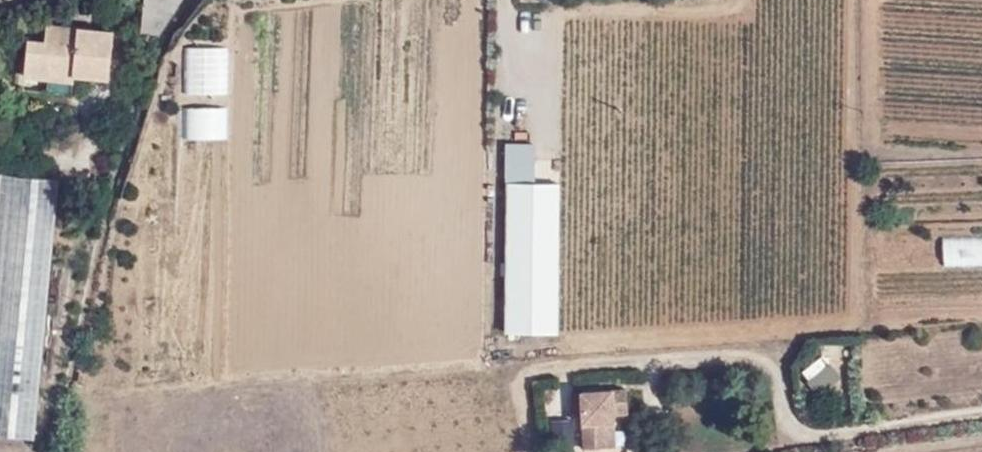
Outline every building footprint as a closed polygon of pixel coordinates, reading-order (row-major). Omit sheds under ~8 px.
[(162,30),(180,0),(150,0),(147,29),(162,30)] [(549,0),(495,0),(489,329),(543,329),(549,0)] [(79,80),(79,74),(114,78),(119,31),(52,24),(50,41),(33,39),(30,75),(79,80)] [(227,92),(226,46),(182,47),(182,92),(227,92)] [(77,92),(79,80),(30,75),(29,87),(77,92)] [(226,106),(182,106),(182,138),(226,138),(226,106)] [(35,434),(59,180),(0,174),(0,431),(35,434)] [(941,267),(981,267),(981,238),(941,238),(941,267)] [(827,354),(801,367),(814,393),(841,380),(827,354)] [(614,414),(628,413),(627,390),(582,392),(583,401),(583,416),(585,449),(607,447),(605,423),(615,422),(614,414)] [(573,416),(583,416),(583,401),(573,401),(573,416)] [(607,447),(616,447),(615,422),(605,423),(607,447)]
